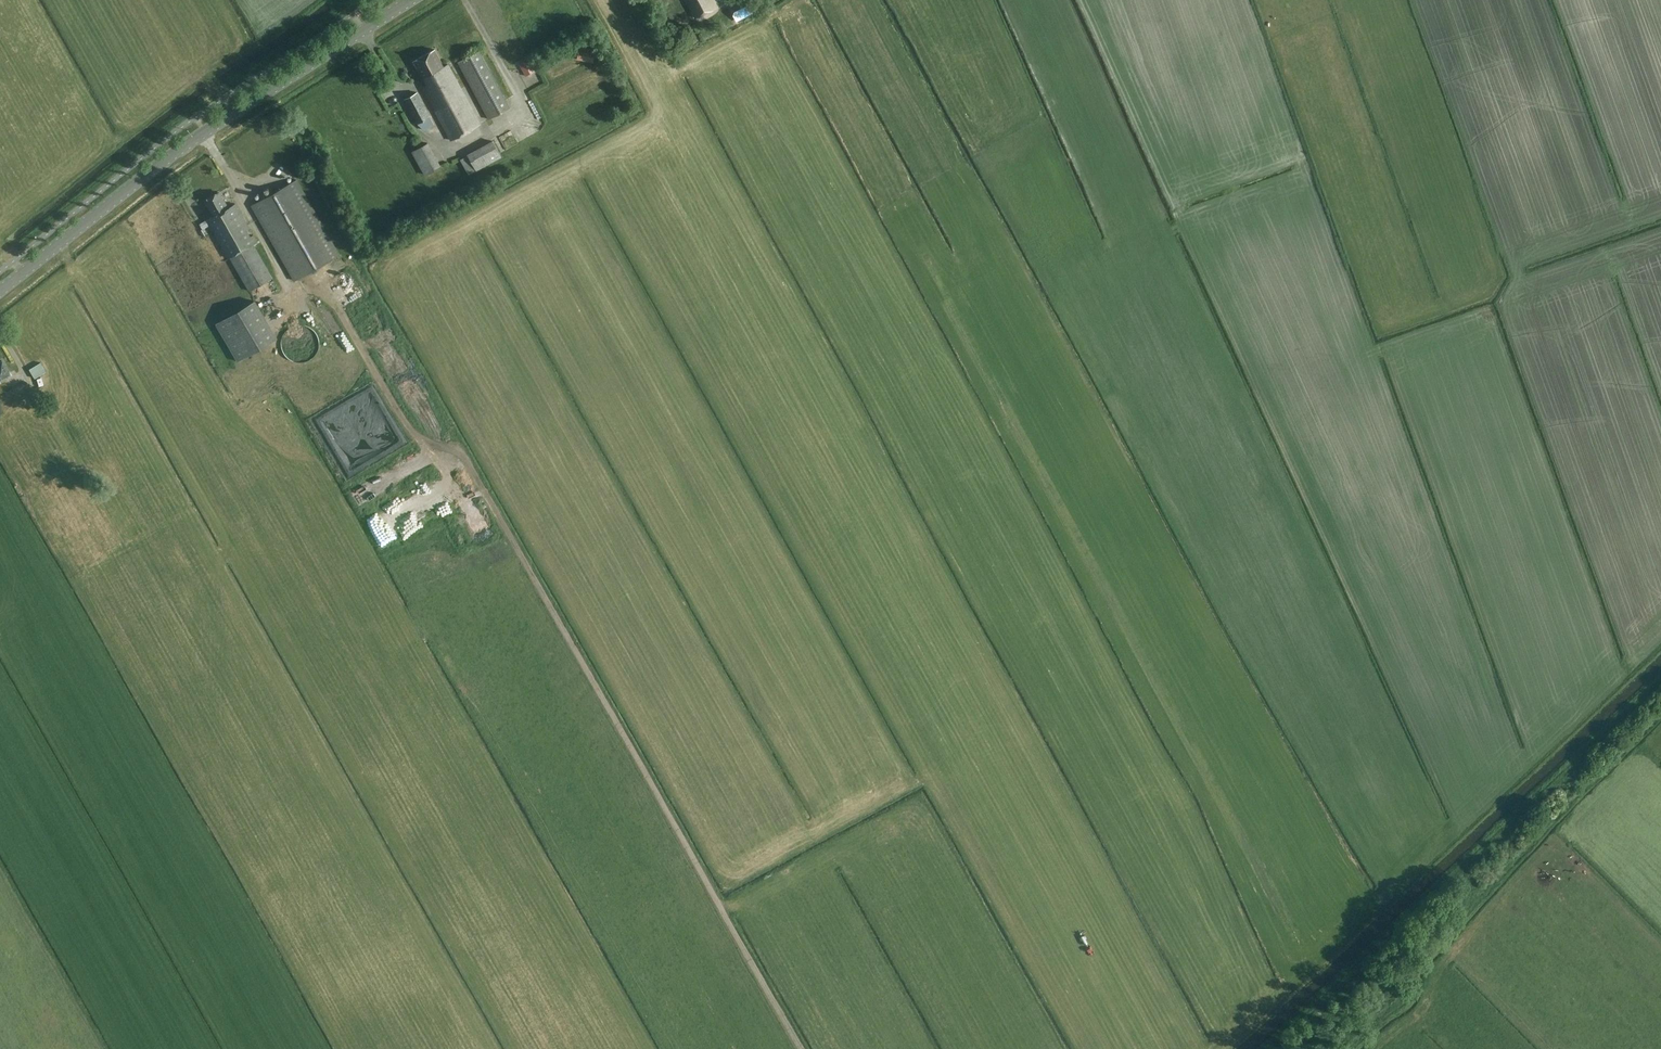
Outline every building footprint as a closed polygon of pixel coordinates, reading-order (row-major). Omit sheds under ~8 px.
[(717,16),(712,7),(716,4),(714,0),(686,0),(695,16),(699,14),(704,23),(717,16)] [(579,45),(579,57),(595,58),(595,45),(579,45)] [(451,140),(480,124),(448,64),(444,66),(435,49),(414,61),(427,85),(423,87),(451,140)] [(489,119),(510,108),(479,50),(458,62),(489,119)] [(531,54),(517,62),(525,76),(539,69),(531,54)] [(425,130),(435,125),(417,92),(405,99),(418,124),(425,130)] [(515,130),(503,136),(508,146),(520,140),(515,130)] [(425,175),(441,166),(428,143),(412,151),(425,175)] [(469,175),(475,171),(467,156),(460,159),(469,175)] [(295,280),(339,255),(297,180),(252,205),(295,280)] [(250,291),(268,281),(270,284),(274,281),(253,244),(257,242),(253,235),(251,236),(247,230),(249,228),(235,204),(228,208),(219,192),(213,196),(211,195),(208,197),(208,199),(206,200),(214,215),(207,219),(229,258),(230,257),(250,291)] [(349,299),(365,293),(363,287),(360,288),(356,275),(347,278),(345,273),(340,275),(349,299)] [(254,301),(216,323),(238,361),(276,338),(254,301)] [(9,374),(2,360),(0,361),(0,379),(9,374)] [(35,378),(47,371),(41,362),(30,369),(35,378)] [(55,541),(62,539),(58,528),(51,530),(55,541)]
